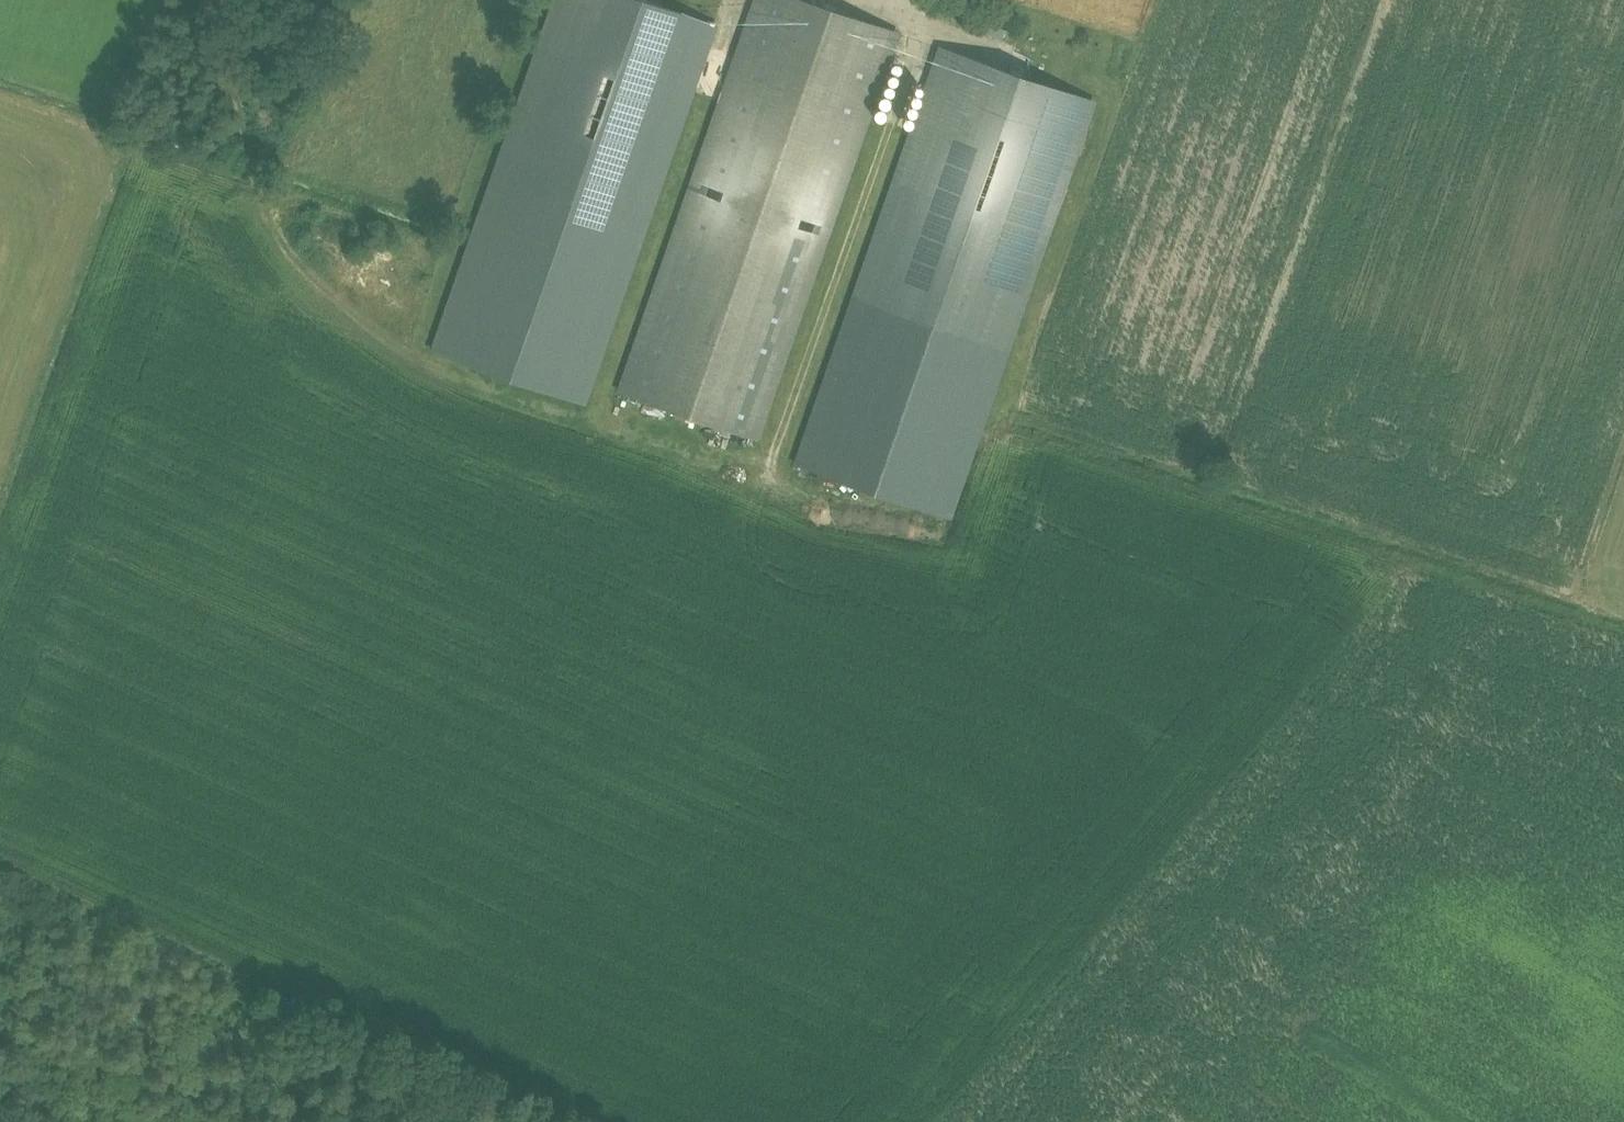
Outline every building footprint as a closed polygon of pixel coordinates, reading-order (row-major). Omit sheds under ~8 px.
[(429,350),(586,404),(718,23),(651,0),(550,0),(429,350)] [(801,0),(755,0),(619,389),(754,436),(895,32),(801,0)] [(1096,101),(936,45),(852,294),(1010,350),(1096,101)] [(950,517),(1010,350),(852,294),(793,463),(950,517)]
